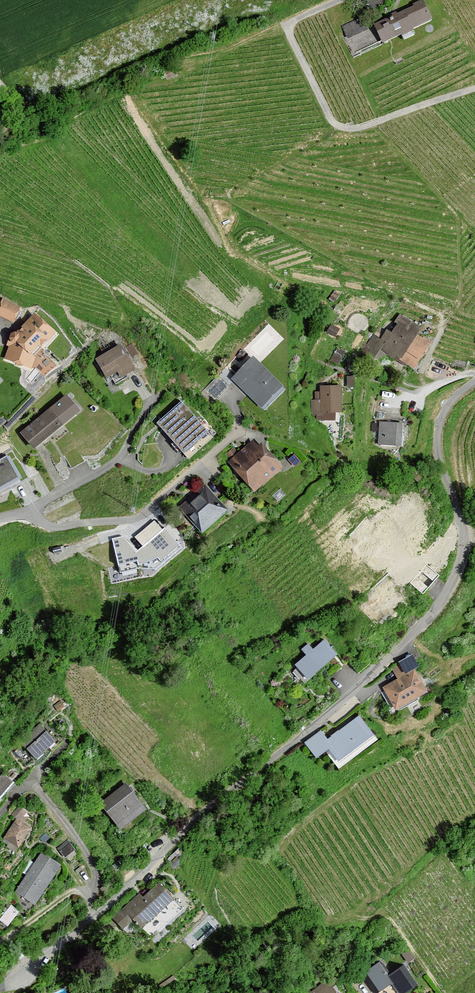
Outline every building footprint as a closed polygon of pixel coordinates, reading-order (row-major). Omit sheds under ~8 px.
[(373,26),(382,44),(432,21),(423,2),(373,26)] [(342,24),(347,36),(367,27),(362,15),(342,24)] [(0,297),(0,317),(9,320),(16,303),(0,297)] [(53,330),(31,307),(4,333),(0,360),(48,378),(55,364),(29,352),(53,330)] [(334,330),(325,325),(320,334),(329,339),(334,330)] [(424,347),(392,326),(375,352),(407,373),(424,347)] [(119,345),(94,360),(106,379),(114,374),(119,382),(136,372),(119,345)] [(278,392),(244,358),(223,379),(258,413),(278,392)] [(223,387),(212,377),(198,393),(209,403),(223,387)] [(333,387),(314,388),(314,401),(307,401),(307,417),(316,417),(316,414),(334,413),(333,387)] [(61,391),(15,429),(30,447),(76,409),(61,391)] [(207,434),(182,405),(159,425),(184,454),(207,434)] [(396,424),(373,423),(372,447),(395,448),(396,424)] [(256,447),(233,467),(254,491),(277,470),(256,447)] [(0,455),(0,490),(17,480),(2,454),(0,455)] [(205,493),(184,511),(201,531),(223,513),(205,493)] [(122,537),(113,538),(120,569),(139,565),(155,566),(179,545),(164,529),(135,553),(122,537)] [(398,606),(378,585),(353,609),(373,630),(398,606)] [(335,655),(323,641),(313,650),(307,643),(299,650),(305,656),(291,669),(304,683),(335,655)] [(406,675),(382,686),(395,712),(432,694),(413,656),(400,663),(406,675)] [(328,741),(321,732),(303,745),(314,761),(324,754),(336,771),(377,742),(359,718),(328,741)] [(21,743),(35,759),(55,742),(41,726),(21,743)] [(11,784),(0,773),(0,795),(11,784)] [(124,786),(100,804),(121,831),(145,812),(124,786)] [(29,828),(16,820),(5,838),(18,846),(29,828)] [(41,853),(14,895),(34,908),(61,866),(41,853)] [(135,892),(106,919),(118,932),(131,921),(146,937),(177,908),(155,885),(141,898),(135,892)] [(0,918),(0,920),(9,925),(20,907),(10,901),(0,918)] [(380,961),(361,974),(374,992),(378,992),(392,983),(399,992),(405,992),(418,985),(404,965),(389,975),(380,961)] [(309,992),(339,992),(327,979),(309,992)]
